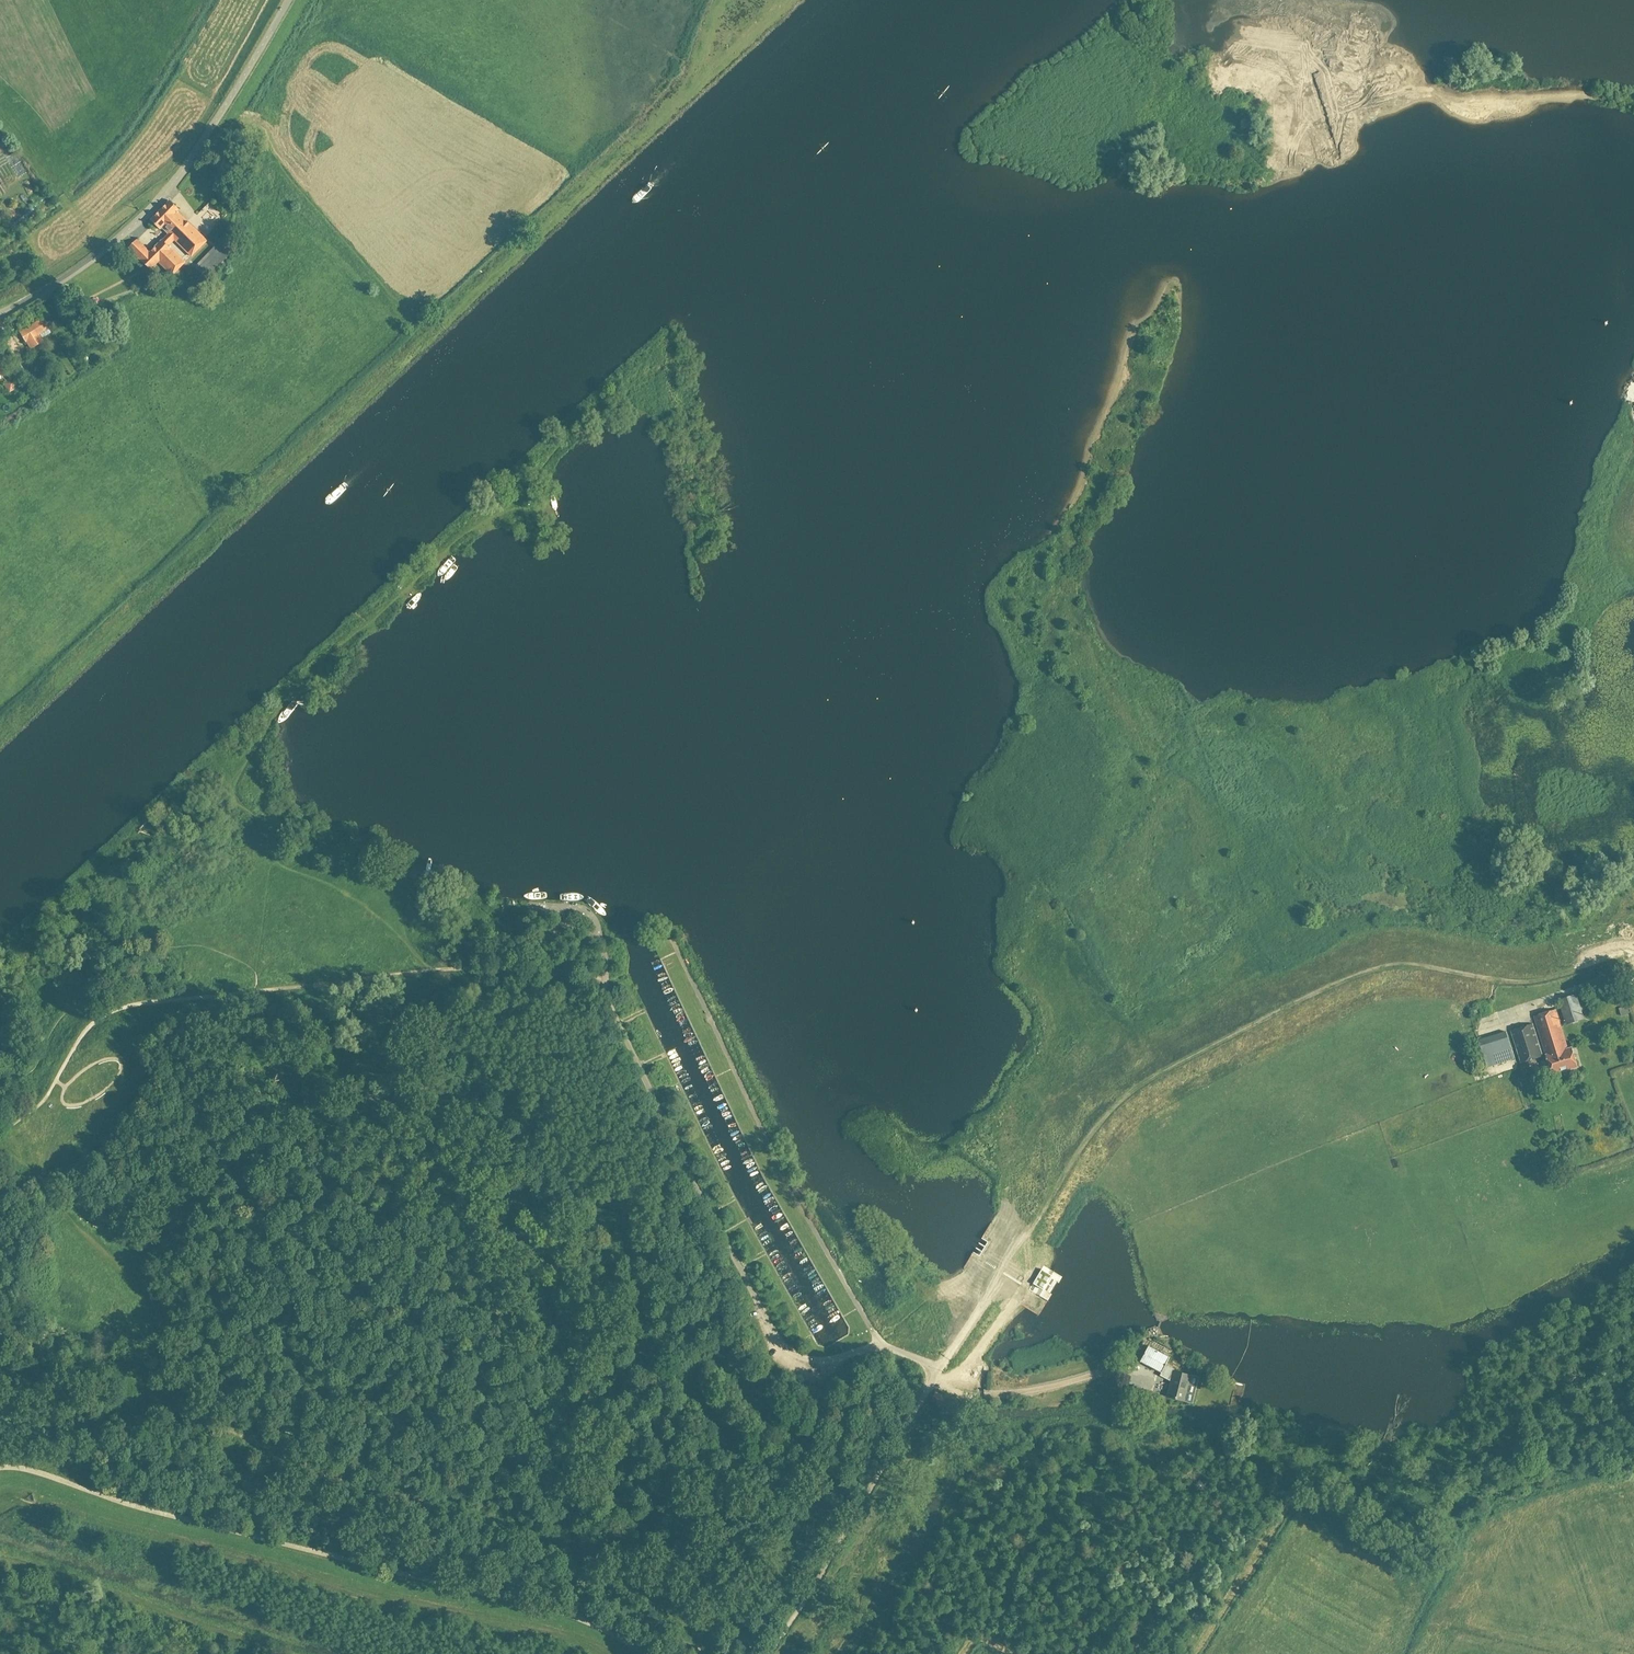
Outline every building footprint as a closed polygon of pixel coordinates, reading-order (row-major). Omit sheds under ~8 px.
[(185,262),(168,246),(174,240),(191,257),(207,241),(177,212),(179,210),(170,201),(150,220),(160,230),(162,228),(168,234),(162,240),(149,252),(136,239),(128,248),(150,270),(158,262),(172,275),(185,262)] [(229,243),(223,237),(195,265),(207,277),(230,253),(229,252),(229,243)] [(42,341),(37,334),(48,327),(46,324),(46,323),(45,322),(42,318),(20,332),(26,343),(27,343),(31,348),(42,341)] [(33,373),(27,376),(32,386),(39,382),(33,373)] [(16,374),(11,378),(1,385),(2,387),(4,386),(9,392),(17,386),(22,383),(16,374)] [(1559,999),(1566,1023),(1584,1018),(1578,999),(1577,994),(1559,999)] [(1561,1026),(1555,1010),(1534,1016),(1546,1056),(1552,1075),(1578,1067),(1572,1048),(1568,1049),(1561,1026)] [(1542,1057),(1532,1024),(1511,1030),(1521,1063),(1542,1057)] [(1480,1040),(1487,1067),(1514,1059),(1506,1032),(1480,1040)] [(1041,1269),(1033,1284),(1043,1290),(1046,1285),(1051,1276),(1041,1269)] [(1161,1373),(1169,1357),(1148,1346),(1140,1361),(1161,1373)] [(1184,1401),(1190,1375),(1173,1371),(1167,1397),(1184,1401)] [(946,1408),(950,1400),(934,1392),(930,1400),(946,1408)] [(943,1417),(940,1422),(951,1428),(954,1423),(943,1417)] [(956,1450),(962,1440),(949,1433),(943,1442),(956,1450)]
